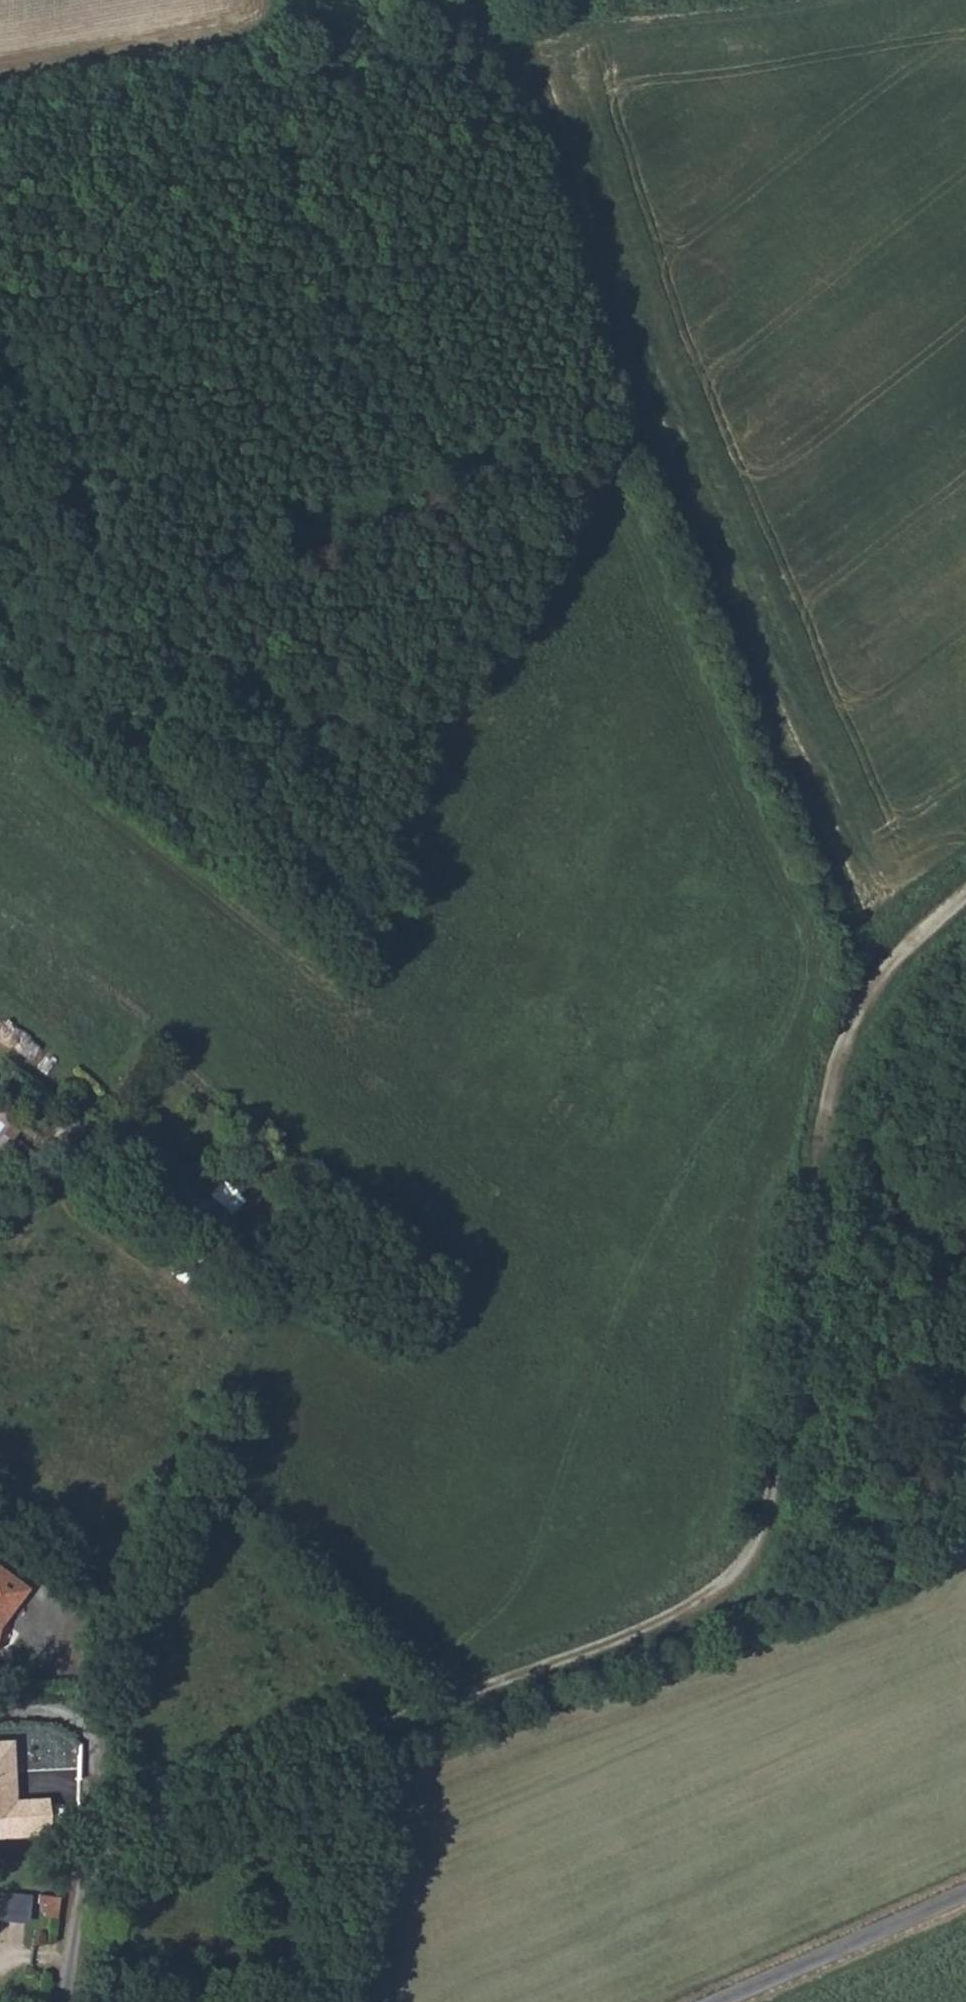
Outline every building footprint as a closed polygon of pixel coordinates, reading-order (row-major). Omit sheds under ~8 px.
[(0,1110),(0,1143),(5,1136),(9,1139),(20,1125),(0,1110)] [(212,1192),(234,1212),(247,1198),(226,1177),(212,1192)] [(245,1233),(201,1197),(184,1218),(229,1254),(245,1233)] [(0,1566),(0,1597),(15,1577),(0,1566)] [(0,1741),(0,1838),(48,1835),(46,1798),(14,1800),(11,1740),(0,1741)] [(59,1904),(61,1886),(38,1882),(37,1893),(44,1893),(42,1902),(59,1904)] [(5,1890),(2,1920),(32,1922),(34,1892),(5,1890)]
